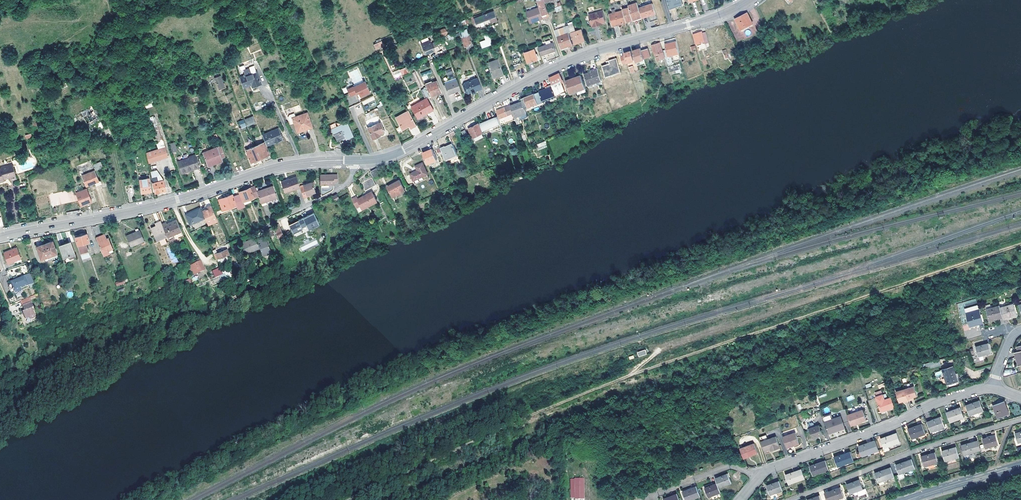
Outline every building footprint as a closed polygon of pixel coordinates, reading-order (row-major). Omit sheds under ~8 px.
[(538,2),(540,8),(543,16),(548,14),(543,0),(542,0),(538,2)] [(670,9),(684,4),(682,0),(668,0),(670,9)] [(596,3),(589,5),(591,13),(598,10),(597,5),(598,5),(597,3),(596,3)] [(633,19),(643,16),(640,8),(638,3),(629,6),(630,8),(633,19)] [(657,14),(654,4),(645,7),(648,16),(657,14)] [(643,16),(643,18),(648,16),(645,7),(640,8),(643,16)] [(527,12),(531,23),(544,19),(543,16),(540,8),(527,12)] [(624,11),(627,23),(634,21),(633,19),(630,8),(623,10),(624,11)] [(498,21),(494,9),(483,13),(474,16),(477,22),(491,17),(492,23),(498,21)] [(610,15),(613,27),(627,23),(624,11),(617,13),(616,9),(612,10),(613,14),(610,15)] [(604,11),(590,15),(592,20),(594,27),(600,25),(599,24),(603,23),(607,22),(604,11)] [(741,17),(736,20),(741,30),(753,24),(748,14),(741,17)] [(586,40),(582,30),(576,32),(575,27),(570,28),(572,32),(575,44),(586,40)] [(558,37),(563,48),(565,47),(571,45),(574,44),(570,33),(567,34),(564,28),(559,30),(560,30),(562,36),(558,37)] [(703,34),(702,32),(694,34),(697,45),(705,43),(703,34)] [(462,36),(465,45),(469,44),(471,43),(468,34),(462,36)] [(482,47),(493,44),(490,34),(485,35),(487,40),(480,42),(482,47)] [(373,44),(376,50),(384,47),(382,41),(373,44)] [(431,41),(421,45),(426,55),(430,53),(431,54),(440,50),(436,42),(432,44),(431,41)] [(680,52),(677,42),(667,45),(669,56),(675,55),(675,54),(680,52)] [(554,43),(539,47),(542,56),(550,53),(556,51),(554,43)] [(660,43),(652,45),(658,61),(666,58),(660,43)] [(634,51),(637,62),(645,59),(645,58),(642,50),(642,48),(637,50),(634,51)] [(649,48),(642,50),(645,58),(651,56),(649,48)] [(534,50),(525,54),(529,63),(538,60),(534,50)] [(631,52),(625,54),(627,63),(634,61),(631,52)] [(493,77),(504,73),(499,60),(488,63),(493,77)] [(256,72),(252,74),(250,70),(250,69),(245,71),(247,76),(246,76),(240,79),(244,88),(252,85),(253,87),(261,85),(262,84),(262,83),(259,78),(259,77),(257,73),(257,72),(256,72)] [(589,85),(602,81),(598,69),(592,71),(592,72),(585,75),(589,85)] [(394,78),(401,75),(399,70),(392,72),(394,78)] [(557,75),(550,79),(552,85),(563,80),(560,74),(557,75)] [(586,88),(582,76),(574,79),(575,81),(567,84),(571,94),(577,92),(586,88)] [(76,82),(73,79),(64,84),(61,85),(62,89),(64,92),(68,89),(67,87),(76,82)] [(476,92),(483,89),(479,79),(466,84),(464,87),(466,92),(470,94),(473,93),(473,94),(476,93),(476,92)] [(458,82),(457,80),(445,85),(448,94),(461,90),(458,82)] [(431,96),(442,92),(437,81),(426,86),(431,96)] [(366,82),(348,90),(351,97),(357,94),(359,93),(361,97),(371,93),(366,82)] [(540,92),(543,101),(556,97),(552,85),(548,86),(548,87),(547,88),(547,89),(540,92)] [(526,109),(544,102),(543,101),(540,92),(530,96),(529,95),(526,97),(526,98),(522,99),(523,102),(526,109)] [(373,96),(361,101),(362,105),(375,100),(373,96)] [(426,99),(413,107),(418,118),(433,110),(426,99)] [(526,109),(523,102),(511,106),(514,114),(515,117),(520,115),(527,113),(526,111),(526,109)] [(526,111),(544,104),(544,102),(526,109),(526,111)] [(81,113),(83,117),(93,111),(94,110),(92,106),(81,113)] [(503,117),(514,114),(511,106),(497,111),(500,119),(503,117)] [(97,118),(93,111),(83,117),(87,124),(97,118)] [(416,125),(409,111),(397,117),(403,129),(410,125),(411,128),(416,125)] [(295,117),(293,118),(294,123),(298,132),(303,130),(303,129),(312,125),(307,113),(295,117)] [(506,123),(516,119),(515,117),(514,114),(503,117),(506,123)] [(498,117),(480,124),(484,132),(485,135),(502,127),(501,124),(498,117)] [(353,134),(348,122),(332,130),(334,135),(335,134),(338,140),(339,140),(345,137),(346,136),(347,137),(353,134)] [(381,123),(369,127),(373,138),(381,136),(380,134),(384,132),(381,123)] [(479,125),(469,129),(473,138),(474,138),(482,135),(483,134),(479,125)] [(265,142),(267,146),(283,139),(278,129),(263,136),(265,142)] [(545,141),(537,144),(539,150),(547,147),(545,141)] [(270,154),(267,146),(265,142),(256,146),(260,158),(265,156),(269,154),(270,154)] [(446,145),(441,147),(446,160),(458,155),(453,143),(446,146),(446,145)] [(257,159),(260,158),(256,146),(247,150),(246,150),(251,162),(252,162),(257,159)] [(162,148),(146,153),(148,162),(164,157),(162,148)] [(210,153),(204,156),(208,166),(223,160),(218,148),(209,151),(210,153)] [(433,149),(424,153),(428,164),(438,160),(433,149)] [(195,156),(178,162),(182,174),(199,168),(195,156)] [(419,170),(422,177),(428,174),(423,163),(416,166),(419,170)] [(13,166),(6,168),(9,177),(9,178),(10,181),(16,180),(13,166)] [(6,168),(6,167),(0,169),(0,170),(0,183),(3,182),(3,180),(3,179),(8,177),(9,177),(6,168)] [(377,169),(371,172),(375,178),(380,175),(377,169)] [(100,183),(95,170),(82,176),(87,185),(95,182),(96,184),(100,183)] [(150,172),(151,177),(157,176),(159,181),(164,180),(160,175),(157,170),(150,172)] [(415,181),(422,177),(419,170),(412,174),(415,181)] [(321,175),(321,185),(334,185),(334,183),(338,183),(338,175),(335,175),(334,177),(328,177),(328,175),(321,175)] [(157,176),(151,177),(155,192),(156,192),(165,190),(166,189),(164,180),(159,181),(157,176)] [(300,187),(297,177),(290,179),(291,181),(282,184),(285,192),(300,188),(300,187)] [(152,191),(149,178),(139,180),(141,193),(152,191)] [(372,178),(362,183),(365,191),(376,185),(372,178)] [(400,181),(388,187),(394,198),(406,191),(400,181)] [(314,182),(300,187),(300,188),(304,198),(308,197),(307,196),(311,194),(316,193),(314,186),(315,185),(314,182)] [(273,186),(257,192),(259,195),(261,203),(267,201),(277,198),(273,186)] [(85,187),(74,191),(80,204),(91,200),(88,193),(87,194),(87,191),(87,190),(85,187)] [(241,194),(244,201),(256,196),(253,187),(240,192),(240,194),(241,194)] [(233,197),(236,205),(238,209),(245,206),(245,204),(244,201),(241,194),(240,194),(240,192),(238,188),(231,191),(232,194),(233,197)] [(51,206),(72,202),(70,191),(49,194),(51,206)] [(373,193),(368,195),(373,204),(377,202),(373,193)] [(223,210),(236,205),(233,197),(232,194),(219,199),(223,210)] [(373,204),(368,195),(365,197),(365,198),(360,200),(358,198),(353,200),(357,208),(362,205),(363,209),(373,204)] [(209,199),(204,201),(206,204),(205,206),(205,207),(206,209),(203,211),(208,223),(213,221),(214,222),(218,220),(209,199)] [(200,208),(186,215),(190,224),(204,218),(200,208)] [(300,219),(304,226),(307,225),(309,229),(319,224),(314,212),(300,219)] [(300,219),(289,224),(292,232),(293,233),(303,228),(302,227),(304,226),(300,219)] [(183,237),(183,236),(176,220),(168,224),(167,222),(163,224),(168,236),(169,238),(172,244),(180,241),(179,239),(183,237)] [(163,224),(162,221),(156,223),(157,226),(152,228),(158,240),(168,236),(163,224)] [(275,231),(278,238),(283,236),(281,229),(279,230),(277,225),(274,227),(276,231),(275,231)] [(127,235),(131,246),(144,240),(140,230),(127,235)] [(89,241),(87,233),(85,234),(76,237),(78,244),(79,244),(83,259),(90,257),(86,242),(89,241)] [(104,234),(96,237),(102,252),(108,249),(110,249),(106,239),(104,234)] [(256,238),(242,244),(246,254),(259,248),(263,246),(260,240),(257,241),(256,238)] [(46,256),(57,252),(53,241),(37,246),(41,258),(46,256)] [(64,257),(75,253),(70,242),(60,246),(64,257)] [(21,257),(17,247),(11,250),(13,255),(14,260),(20,258),(21,257)] [(173,247),(167,248),(171,263),(177,262),(173,247)] [(227,249),(215,255),(217,259),(220,258),(227,255),(226,254),(229,253),(227,249)] [(8,263),(14,260),(13,255),(11,250),(4,252),(8,263)] [(201,261),(194,265),(196,270),(203,267),(201,261)] [(214,277),(222,274),(220,267),(212,270),(214,277)] [(31,274),(24,276),(28,285),(34,283),(31,274)] [(28,285),(24,276),(18,279),(15,280),(11,282),(14,290),(21,287),(21,288),(28,285)] [(34,309),(31,303),(23,306),(25,311),(23,312),(26,319),(28,318),(30,319),(35,317),(32,309),(34,309)] [(1001,307),(1004,317),(1011,315),(1012,317),(1018,315),(1014,303),(1001,307)] [(991,321),(1004,317),(1001,307),(1000,305),(987,309),(991,321)] [(983,321),(981,311),(968,315),(971,327),(977,325),(976,323),(983,321)] [(992,353),(989,343),(976,347),(979,357),(992,353)] [(954,367),(944,370),(947,384),(958,382),(954,367)] [(915,387),(906,390),(910,401),(914,400),(913,399),(915,398),(918,397),(915,387)] [(907,403),(910,402),(910,401),(906,390),(897,393),(901,404),(906,402),(907,403)] [(882,411),(896,406),(892,397),(885,400),(883,395),(876,397),(882,411)] [(966,406),(970,416),(984,411),(980,401),(966,406)] [(1010,414),(1008,408),(1006,409),(1003,401),(993,405),(998,418),(1010,414)] [(961,408),(947,412),(948,415),(950,423),(964,418),(961,408)] [(861,409),(847,414),(851,424),(858,421),(859,423),(865,420),(861,409)] [(822,417),(825,423),(840,417),(840,415),(831,418),(830,414),(822,417)] [(844,428),(840,417),(825,423),(829,434),(844,428)] [(928,422),(932,432),(946,427),(942,417),(928,422)] [(808,424),(813,438),(823,435),(819,425),(815,426),(814,423),(812,422),(808,424)] [(909,429),(912,439),(926,434),(923,424),(909,429)] [(783,437),(787,448),(800,443),(795,432),(783,437)] [(881,439),(884,449),(900,443),(897,434),(881,439)] [(983,439),(986,448),(999,444),(996,435),(983,439)] [(768,440),(761,442),(765,451),(770,449),(772,448),(773,451),(780,448),(779,446),(780,446),(776,437),(768,440)] [(878,451),(875,441),(859,447),(862,457),(878,451)] [(964,455),(981,451),(978,441),(961,446),(964,455)] [(755,444),(741,449),(743,455),(744,458),(758,453),(755,444)] [(959,458),(956,447),(942,451),(945,462),(959,458)] [(838,467),(854,461),(850,452),(834,458),(838,467)] [(925,467),(938,463),(935,453),(921,457),(925,467)] [(829,470),(826,460),(810,466),(813,476),(829,470)] [(899,475),(915,470),(912,460),(896,466),(899,475)] [(879,483),(894,478),(891,468),(875,474),(879,483)] [(789,484),(805,479),(802,469),(786,475),(789,484)] [(718,484),(720,488),(732,483),(729,474),(716,479),(718,484)] [(575,479),(575,499),(584,499),(584,479),(575,479)] [(847,485),(851,495),(863,490),(860,480),(847,485)] [(783,490),(779,481),(766,485),(770,495),(783,490)] [(709,498),(721,493),(720,488),(718,484),(705,488),(709,498)] [(697,486),(683,492),(687,499),(693,499),(701,497),(697,486)] [(825,494),(827,499),(838,499),(845,497),(841,488),(825,494)]
